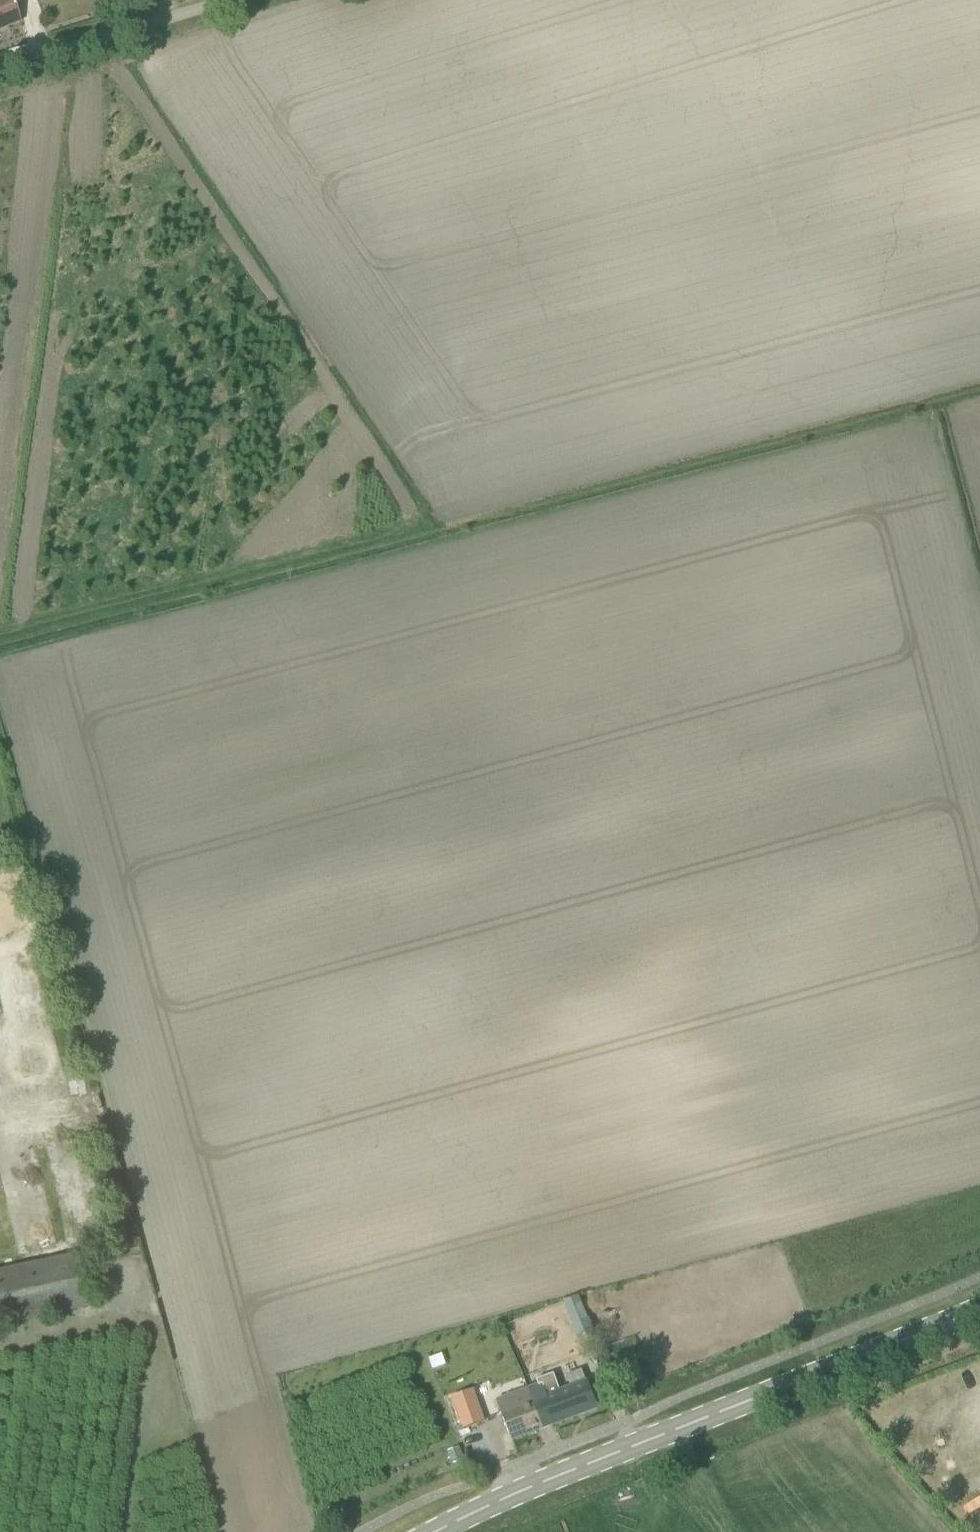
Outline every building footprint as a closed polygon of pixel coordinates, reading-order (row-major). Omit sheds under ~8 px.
[(20,22),(12,0),(0,0),(0,30),(20,22)] [(87,1306),(77,1253),(0,1270),(0,1324),(87,1306)] [(577,1298),(562,1304),(575,1336),(590,1330),(577,1298)] [(538,1385),(526,1390),(542,1429),(598,1408),(587,1380),(560,1390),(554,1375),(536,1381),(538,1385)] [(542,1429),(526,1390),(497,1400),(512,1440),(542,1429)] [(481,1411),(459,1420),(463,1429),(485,1421),(481,1411)]
